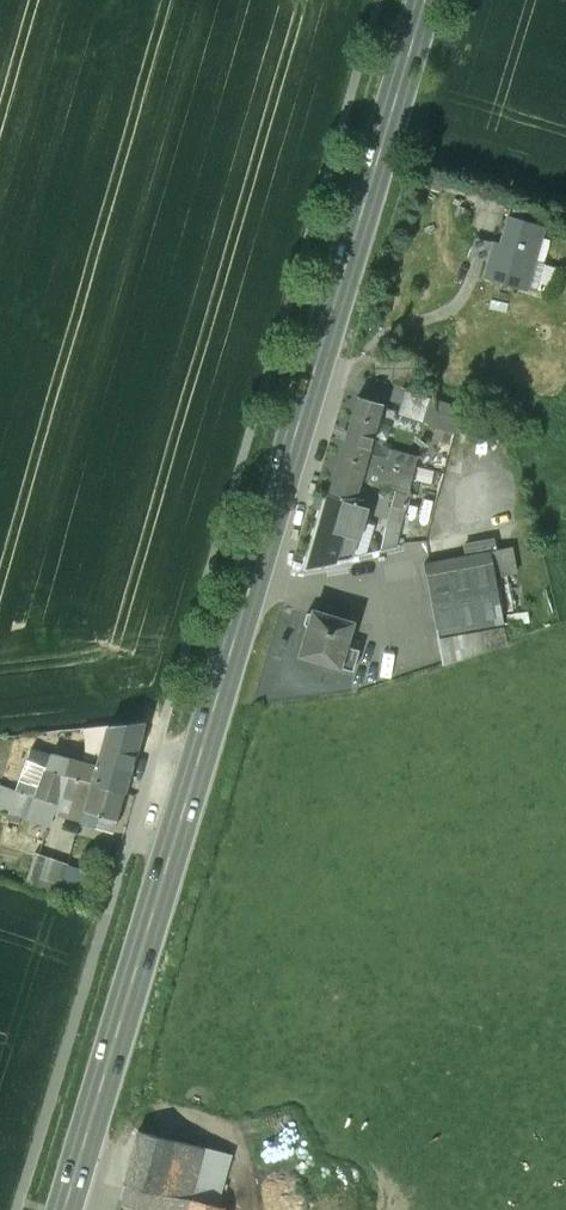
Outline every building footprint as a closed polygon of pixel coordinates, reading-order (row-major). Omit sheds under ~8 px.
[(542,211),(515,203),(511,216),(538,224),(542,211)] [(511,216),(509,216),(501,243),(494,241),(484,277),(501,282),(502,278),(520,284),(527,259),(534,261),(544,226),(538,224),(511,216)] [(358,397),(328,497),(354,495),(359,478),(363,463),(365,456),(380,405),(358,397)] [(458,406),(431,398),(423,425),(454,434),(457,429),(458,406)] [(416,462),(387,453),(384,462),(382,469),(412,478),(416,462)] [(384,462),(365,456),(363,463),(382,469),(384,462)] [(382,469),(363,463),(359,478),(408,493),(412,478),(382,469)] [(354,495),(328,497),(308,564),(336,559),(354,495)] [(505,549),(490,551),(495,577),(510,574),(505,549)] [(490,551),(424,563),(438,639),(504,626),(495,577),(490,551)] [(351,623),(312,611),(311,614),(304,614),(301,625),(307,629),(299,654),(338,665),(344,645),(351,623)] [(504,626),(438,639),(443,664),(507,643),(504,626)] [(358,649),(344,645),(338,665),(338,667),(352,671),(358,649)] [(100,749),(98,757),(89,755),(86,765),(71,760),(69,760),(65,773),(66,774),(121,790),(142,720),(107,725),(100,749)] [(107,725),(72,729),(67,746),(75,748),(73,752),(100,749),(107,725)] [(67,746),(54,742),(48,757),(45,767),(65,773),(69,760),(71,760),(73,752),(75,748),(67,746)] [(48,757),(29,750),(16,788),(30,793),(35,794),(45,767),(48,757)] [(45,767),(35,794),(57,801),(60,791),(66,774),(65,773),(45,767)] [(121,790),(66,774),(60,791),(77,796),(71,815),(110,827),(121,790)] [(35,794),(30,793),(20,817),(48,826),(57,801),(35,794)] [(25,878),(56,882),(60,856),(29,852),(25,878)] [(174,1140),(138,1130),(124,1184),(160,1191),(174,1140)] [(201,1147),(174,1140),(160,1191),(163,1192),(187,1197),(201,1147)] [(124,1184),(118,1205),(142,1209),(160,1209),(163,1192),(160,1191),(124,1184)] [(163,1192),(160,1209),(188,1209),(187,1197),(163,1192)] [(187,1197),(188,1209),(224,1209),(224,1207),(187,1197)]
